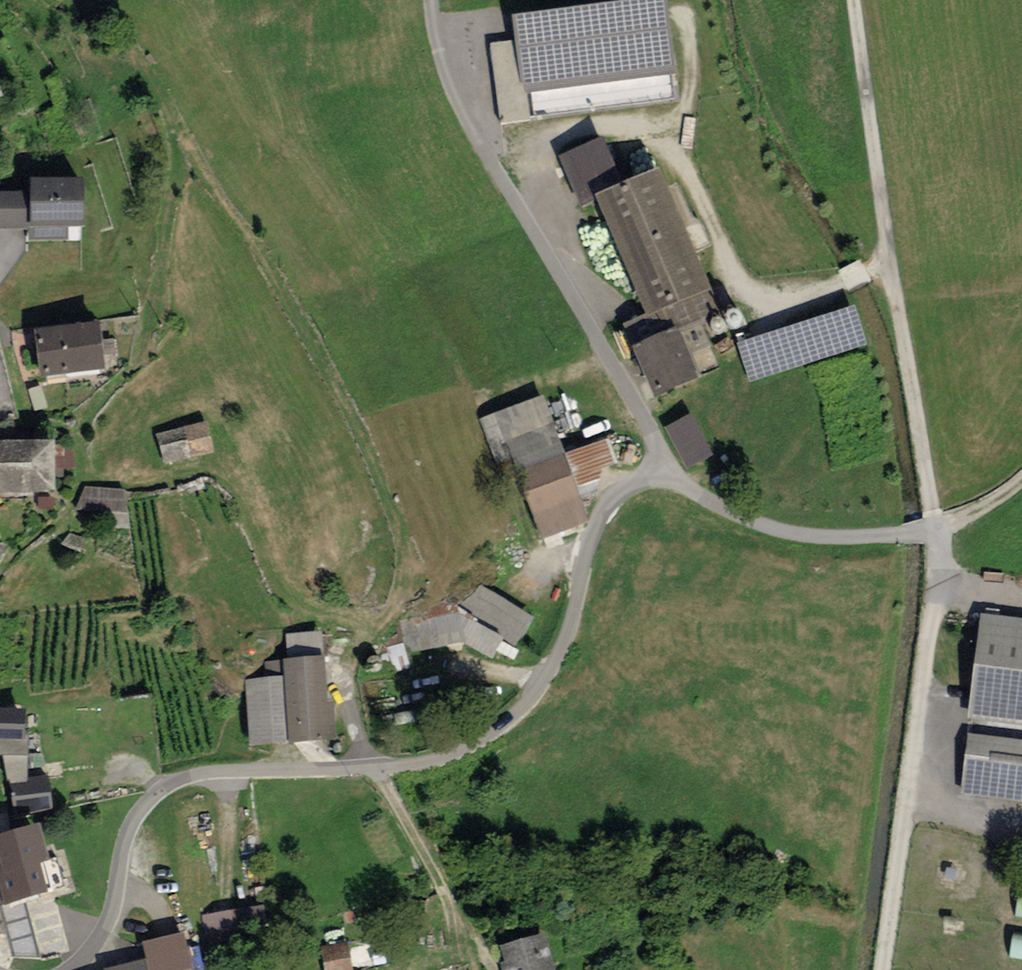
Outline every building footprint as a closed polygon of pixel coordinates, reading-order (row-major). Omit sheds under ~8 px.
[(668,3),(515,26),(526,97),(679,75),(668,3)] [(712,292),(658,172),(594,200),(648,321),(712,292)] [(0,192),(0,229),(28,229),(28,240),(67,240),(67,231),(84,231),(85,182),(30,182),(30,192),(0,192)] [(856,307),(739,346),(751,384),(869,345),(856,307)] [(100,326),(35,334),(41,381),(106,373),(100,326)] [(677,334),(633,354),(654,401),(698,381),(677,334)] [(544,400),(481,423),(502,479),(518,473),(543,539),(590,522),(544,400)] [(692,416),(666,429),(686,469),(712,457),(692,416)] [(205,424),(157,435),(164,465),(212,453),(205,424)] [(0,445),(0,496),(55,496),(55,446),(0,445)] [(126,492),(85,487),(76,511),(104,512),(105,528),(130,529),(126,492)] [(520,646),(538,618),(482,582),(464,610),(485,623),(471,644),(494,658),(507,638),(520,646)] [(981,618),(969,719),(1021,726),(1021,624),(981,618)] [(265,680),(245,681),(249,748),(336,743),(333,705),(327,706),(324,660),(264,664),(265,680)] [(0,713),(0,756),(26,757),(27,714),(0,713)] [(969,737),(962,795),(1021,802),(1021,744),(969,737)] [(47,895),(40,870),(50,867),(39,830),(0,841),(0,909),(47,895)] [(261,930),(257,906),(206,914),(209,938),(261,930)] [(183,937),(142,946),(146,963),(116,969),(190,969),(183,937)] [(545,937),(501,949),(505,964),(500,965),(502,969),(554,969),(545,937)] [(319,969),(343,969),(340,946),(317,949),(319,969)]
